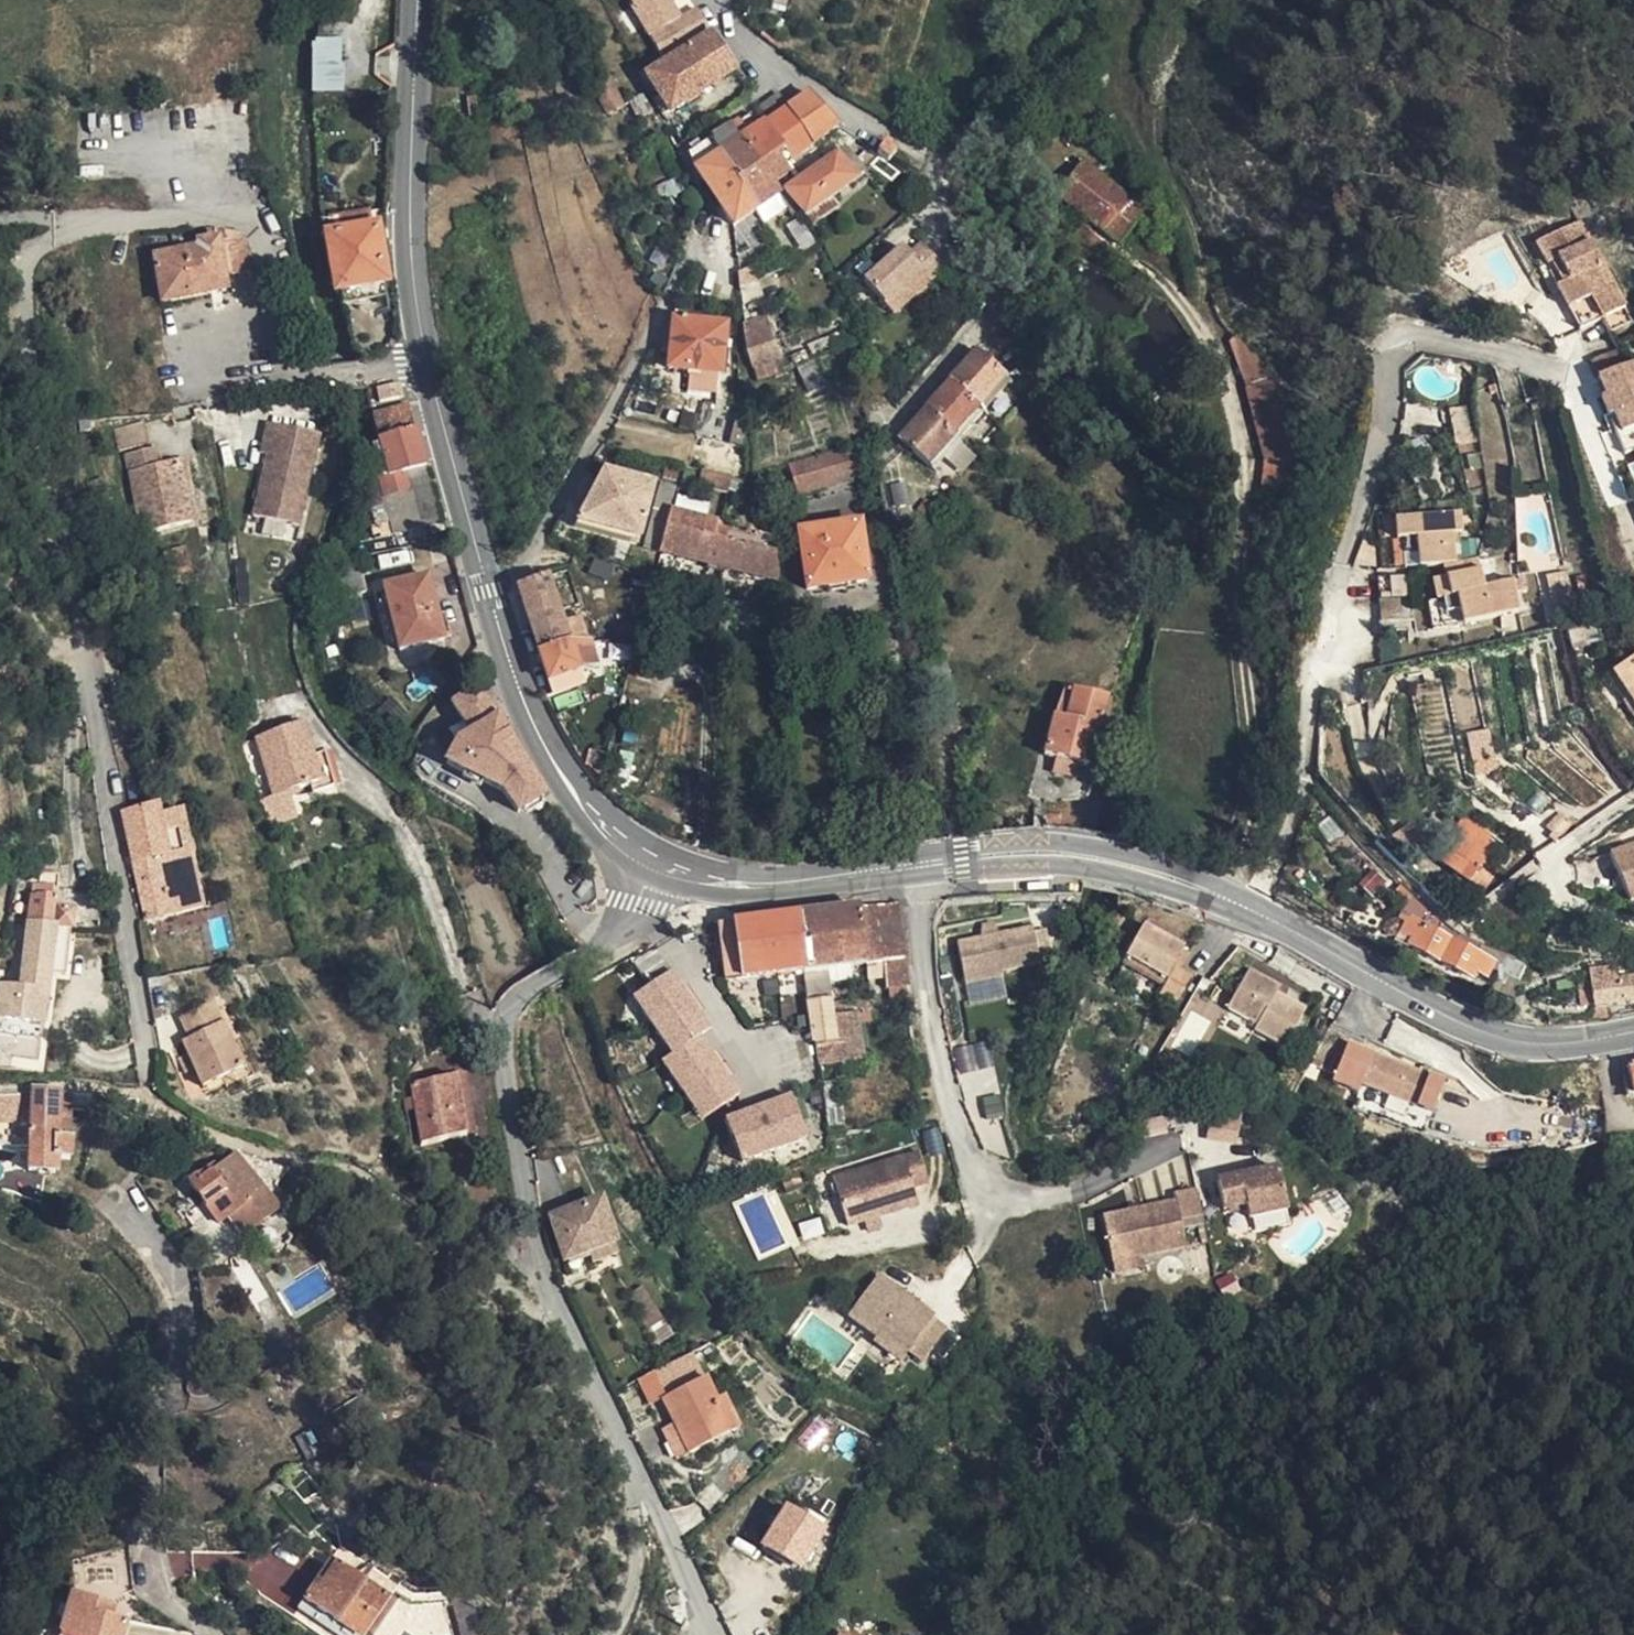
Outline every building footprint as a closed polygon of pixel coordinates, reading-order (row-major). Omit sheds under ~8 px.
[(660,60),(707,29),(694,10),(649,39),(660,60)] [(660,117),(733,69),(711,34),(644,78),(660,117)] [(343,90),(342,36),(311,37),(312,90),(343,90)] [(622,107),(606,75),(589,84),(605,116),(622,107)] [(777,97),(751,113),(761,126),(782,152),(789,162),(833,126),(806,95),(786,109),(777,97)] [(642,97),(622,107),(630,121),(649,112),(642,97)] [(751,113),(725,129),(735,143),(761,126),(751,113)] [(761,126),(735,143),(756,171),(774,158),(782,152),(761,126)] [(725,129),(709,139),(719,155),(716,157),(733,181),(753,209),(774,196),(768,187),(756,171),(735,143),(725,129)] [(686,153),(704,189),(710,197),(733,181),(716,157),(719,155),(709,139),(686,153)] [(885,144),(878,153),(888,161),(895,151),(885,144)] [(834,156),(802,178),(794,183),(780,192),(798,217),(852,179),(834,156)] [(774,158),(756,171),(768,187),(787,174),(774,158)] [(1056,199),(1125,244),(1149,205),(1078,162),(1056,199)] [(733,181),(710,197),(728,225),(753,209),(733,181)] [(331,212),(339,286),(391,279),(382,206),(331,212)] [(1569,275),(1595,316),(1630,297),(1585,207),(1541,230),(1552,255),(1560,253),(1569,275)] [(246,273),(242,242),(241,242),(225,235),(226,243),(219,244),(219,240),(215,240),(214,232),(205,233),(206,239),(170,243),(170,256),(155,257),(157,296),(218,289),(217,274),(246,273)] [(225,235),(214,232),(215,240),(219,240),(219,244),(226,243),(225,235)] [(929,278),(942,264),(919,240),(905,253),(897,245),(861,280),(884,303),(919,268),(929,278)] [(739,288),(763,274),(760,260),(736,272),(739,288)] [(1586,321),(1595,316),(1569,275),(1563,278),(1586,321)] [(728,313),(676,310),(674,323),(727,327),(728,313)] [(724,376),(727,327),(674,323),(671,370),(724,376)] [(1607,369),(1633,357),(1633,353),(1628,339),(1600,352),(1607,369)] [(776,346),(749,356),(755,368),(781,359),(776,346)] [(897,440),(927,467),(945,448),(951,453),(960,442),(954,436),(969,418),(975,424),(984,413),(978,407),(996,387),(1002,392),(1012,381),(974,348),(897,440)] [(1607,369),(1611,382),(1605,387),(1630,448),(1633,446),(1633,357),(1607,369)] [(984,413),(1002,392),(996,387),(978,407),(984,413)] [(411,400),(375,406),(380,427),(382,436),(418,429),(411,400)] [(155,418),(128,423),(131,443),(158,438),(155,418)] [(306,519),(322,427),(269,418),(265,448),(271,449),(260,511),(306,519)] [(954,436),(960,442),(975,424),(969,418),(954,436)] [(92,420),(82,421),(83,430),(94,428),(92,420)] [(428,465),(418,429),(382,436),(390,471),(380,473),(394,530),(418,524),(409,478),(415,476),(414,467),(428,465)] [(199,521),(186,457),(171,460),(167,442),(136,448),(152,529),(199,521)] [(725,457),(727,448),(719,446),(705,442),(703,452),(725,457)] [(745,461),(744,450),(733,449),(727,448),(725,457),(745,461)] [(945,448),(927,467),(934,473),(951,453),(945,448)] [(833,486),(822,455),(791,465),(801,497),(833,486)] [(193,456),(186,457),(199,521),(205,520),(193,456)] [(640,539),(656,482),(605,471),(576,523),(640,539)] [(734,483),(720,479),(706,475),(698,496),(729,504),(734,483)] [(660,557),(780,589),(778,554),(777,548),(670,515),(660,557)] [(1491,517),(1419,531),(1423,551),(1438,550),(1440,567),(1458,564),(1460,577),(1450,578),(1453,595),(1476,590),(1482,616),(1544,603),(1540,593),(1551,591),(1549,574),(1517,580),(1513,560),(1488,563),(1483,537),(1494,536),(1491,517)] [(859,528),(800,540),(811,593),(870,584),(859,528)] [(1396,565),(1418,563),(1415,535),(1393,537),(1396,565)] [(1574,565),(1558,572),(1571,610),(1588,604),(1574,565)] [(449,637),(431,569),(386,580),(405,650),(449,637)] [(575,570),(552,578),(561,608),(584,601),(575,570)] [(550,575),(517,586),(541,651),(571,640),(590,641),(583,617),(581,613),(565,619),(561,608),(552,578),(550,575)] [(1418,576),(1384,581),(1392,620),(1427,614),(1418,576)] [(590,641),(606,642),(597,613),(583,617),(590,641)] [(571,640),(541,651),(550,678),(597,661),(590,641),(571,640)] [(550,792),(487,680),(464,697),(482,727),(466,736),(454,755),(508,785),(523,807),(550,792)] [(301,720),(293,689),(248,698),(261,758),(287,754),(290,760),(322,751),(314,717),(301,720)] [(1042,750),(1054,757),(1077,762),(1089,765),(1109,700),(1069,689),(1057,718),(1052,716),(1042,750)] [(1077,762),(1054,757),(1051,767),(1074,774),(1077,762)] [(124,815),(135,865),(141,866),(146,882),(139,885),(148,922),(182,914),(179,902),(202,896),(179,808),(161,814),(156,806),(124,815)] [(1463,844),(1487,860),(1495,846),(1479,835),(1475,842),(1457,830),(1438,859),(1448,866),(1463,844)] [(1472,884),(1487,860),(1463,844),(1448,866),(1472,884)] [(1629,904),(1633,902),(1633,845),(1611,854),(1629,904)] [(141,866),(135,865),(139,885),(146,882),(141,866)] [(76,926),(78,910),(65,910),(66,878),(50,875),(45,887),(39,885),(33,921),(76,926)] [(1479,955),(1484,943),(1416,902),(1409,914),(1418,919),(1404,943),(1476,986),(1482,980),(1490,984),(1499,966),(1479,955)] [(800,918),(810,976),(828,1070),(874,1061),(868,1018),(842,1021),(835,972),(887,965),(892,995),(915,993),(898,908),(800,918)] [(800,918),(725,924),(733,983),(810,976),(800,918)] [(23,984),(5,982),(3,1001),(45,999),(54,999),(60,970),(70,970),(76,926),(33,921),(23,984)] [(1045,964),(1036,928),(961,945),(971,987),(1006,979),(1005,972),(1045,964)] [(1183,973),(1192,954),(1150,935),(1134,966),(1175,987),(1177,988),(1169,1003),(1188,1013),(1203,983),(1183,973)] [(1503,980),(1522,987),(1526,973),(1509,967),(1503,980)] [(668,1050),(660,1055),(699,1119),(747,1090),(672,968),(632,992),(668,1050)] [(1250,990),(1238,1014),(1268,1030),(1265,1035),(1295,1051),(1317,1011),(1259,973),(1250,990)] [(1250,990),(1233,982),(1221,1005),(1238,1014),(1250,990)] [(1593,1006),(1610,1005),(1633,1004),(1633,983),(1616,984),(1592,985),(1593,1006)] [(173,1029),(176,1041),(180,1060),(185,1076),(203,1072),(207,1083),(239,1076),(229,1038),(220,1038),(209,997),(176,1006),(181,1027),(173,1029)] [(54,999),(45,999),(3,1001),(0,1001),(0,1019),(48,1026),(54,999)] [(1593,1006),(1594,1018),(1595,1018),(1611,1016),(1610,1005),(1593,1006)] [(1383,1064),(1386,1056),(1360,1046),(1346,1085),(1372,1094),(1375,1087),(1448,1113),(1460,1082),(1441,1076),(1439,1084),(1383,1064)] [(1386,1056),(1383,1064),(1439,1084),(1441,1076),(1386,1056)] [(461,1079),(473,1139),(486,1137),(475,1077),(461,1079)] [(428,1148),(473,1139),(461,1079),(418,1087),(428,1148)] [(830,1082),(840,1136),(853,1134),(843,1080),(830,1082)] [(73,1088),(32,1084),(31,1140),(30,1168),(58,1169),(58,1155),(72,1155),(73,1088)] [(796,1092),(727,1108),(739,1156),(807,1140),(796,1092)] [(19,1121),(18,1094),(0,1094),(0,1122),(19,1121)] [(1208,1112),(1208,1141),(1239,1141),(1239,1112),(1208,1112)] [(213,1162),(192,1180),(222,1221),(233,1214),(247,1232),(281,1208),(265,1188),(262,1191),(238,1154),(217,1169),(213,1162)] [(923,1159),(841,1181),(854,1229),(919,1212),(916,1195),(930,1191),(923,1159)] [(1290,1175),(1229,1184),(1233,1215),(1256,1211),(1258,1224),(1296,1218),(1290,1175)] [(1111,1217),(1114,1235),(1211,1214),(1208,1191),(1184,1194),(1187,1204),(1111,1217)] [(577,1247),(616,1231),(602,1195),(563,1210),(577,1247)] [(1193,1239),(1213,1236),(1211,1214),(1114,1235),(1120,1266),(1154,1260),(1194,1253),(1193,1239)] [(622,1244),(616,1231),(577,1247),(581,1259),(622,1244)] [(1155,1273),(1154,1260),(1120,1266),(1122,1278),(1155,1273)] [(863,1315),(889,1335),(896,1328),(922,1346),(920,1349),(939,1361),(960,1327),(889,1274),(863,1315)] [(896,1328),(889,1335),(885,1344),(912,1361),(920,1349),(922,1346),(896,1328)] [(662,1371),(647,1378),(657,1401),(670,1395),(672,1394),(662,1371)] [(672,1394),(670,1395),(681,1421),(694,1449),(716,1439),(739,1429),(715,1375),(672,1394)] [(694,1449),(681,1421),(672,1425),(685,1453),(694,1449)] [(739,1429),(716,1439),(721,1449),(744,1439),(739,1429)] [(828,1530),(799,1508),(773,1541),(804,1562),(828,1530)] [(337,1560),(332,1567),(309,1603),(368,1634),(370,1634),(395,1596),(337,1560)] [(76,1594),(63,1634),(76,1634),(82,1619),(76,1594)] [(76,1594),(82,1619),(76,1634),(129,1634),(134,1622),(118,1617),(117,1605),(76,1594)] [(846,1627),(843,1634),(867,1634),(846,1627)]
